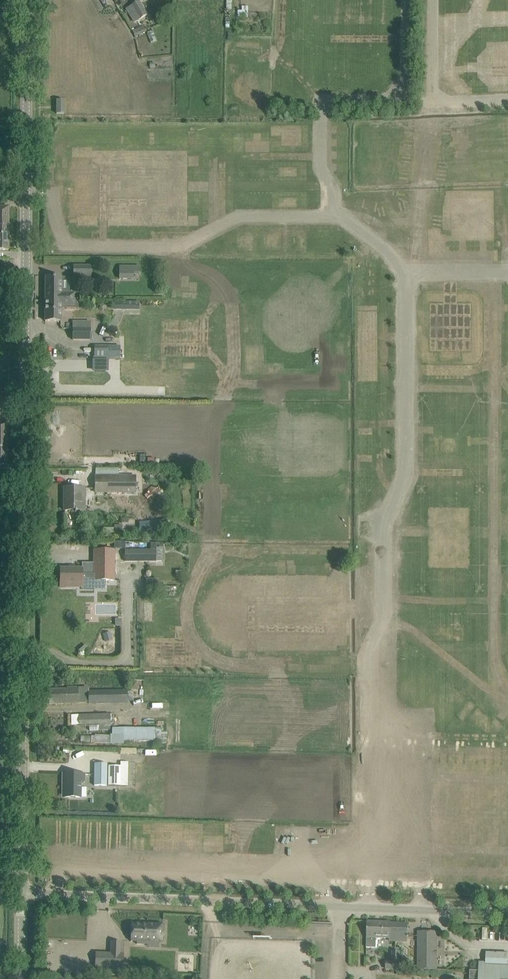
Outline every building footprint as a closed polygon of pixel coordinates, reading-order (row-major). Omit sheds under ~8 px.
[(127,9),(134,23),(147,15),(140,2),(127,9)] [(144,26),(133,31),(135,36),(146,32),(144,26)] [(56,100),(56,112),(56,114),(64,114),(64,100),(56,100)] [(8,228),(8,207),(0,207),(0,228),(8,228)] [(8,250),(8,228),(0,228),(0,250),(8,250)] [(73,266),(73,277),(90,277),(91,266),(73,266)] [(119,266),(119,279),(133,279),(133,274),(139,274),(139,266),(119,266)] [(61,293),(61,277),(45,277),(45,299),(74,299),(74,293),(61,293)] [(74,305),(74,299),(45,299),(45,321),(61,321),(61,305),(74,305)] [(73,328),(73,340),(90,340),(90,328),(73,328)] [(120,346),(94,346),(94,359),(120,359),(120,346)] [(135,492),(135,476),(95,476),(95,492),(135,492)] [(65,488),(65,510),(81,511),(85,511),(85,498),(85,488),(65,488)] [(114,527),(102,528),(102,533),(122,533),(122,525),(114,525),(114,527)] [(60,585),(60,587),(61,587),(74,587),(82,587),(82,579),(94,579),(94,580),(96,580),(114,581),(114,557),(114,552),(114,550),(94,550),(94,563),(94,574),(82,574),(82,569),(60,568),(60,585)] [(156,550),(124,550),(124,562),(156,562),(156,550)] [(78,705),(78,687),(67,687),(67,690),(47,689),(47,704),(78,705)] [(89,704),(127,703),(127,691),(89,692),(89,704)] [(78,725),(98,725),(110,724),(110,714),(78,715),(78,725)] [(110,735),(110,736),(91,736),(91,744),(124,744),(124,740),(154,741),(154,728),(124,728),(112,728),(112,734),(110,734),(110,735)] [(106,764),(94,763),(94,785),(106,786),(127,786),(127,762),(120,762),(120,765),(107,765),(107,764),(106,764)] [(63,774),(63,783),(65,783),(65,797),(86,797),(86,788),(81,787),(81,782),(84,782),(84,774),(73,774),(63,774)] [(367,922),(366,947),(376,948),(376,938),(389,938),(390,938),(390,922),(367,922)] [(398,923),(390,922),(390,938),(389,938),(389,940),(407,941),(407,937),(408,937),(408,936),(407,936),(408,923),(399,923),(399,922),(398,922),(398,923)] [(148,940),(162,941),(162,924),(131,923),(130,941),(136,941),(136,944),(148,944),(148,940)] [(418,936),(418,951),(436,951),(437,936),(418,936)] [(386,969),(399,970),(400,952),(392,952),(392,962),(386,961),(386,969)] [(507,963),(507,955),(507,953),(486,952),(486,962),(479,962),(479,978),(507,978),(507,963)] [(95,967),(97,967),(97,970),(120,971),(120,968),(123,968),(123,954),(95,953),(95,967)] [(436,970),(436,955),(418,955),(418,970),(436,970)]
